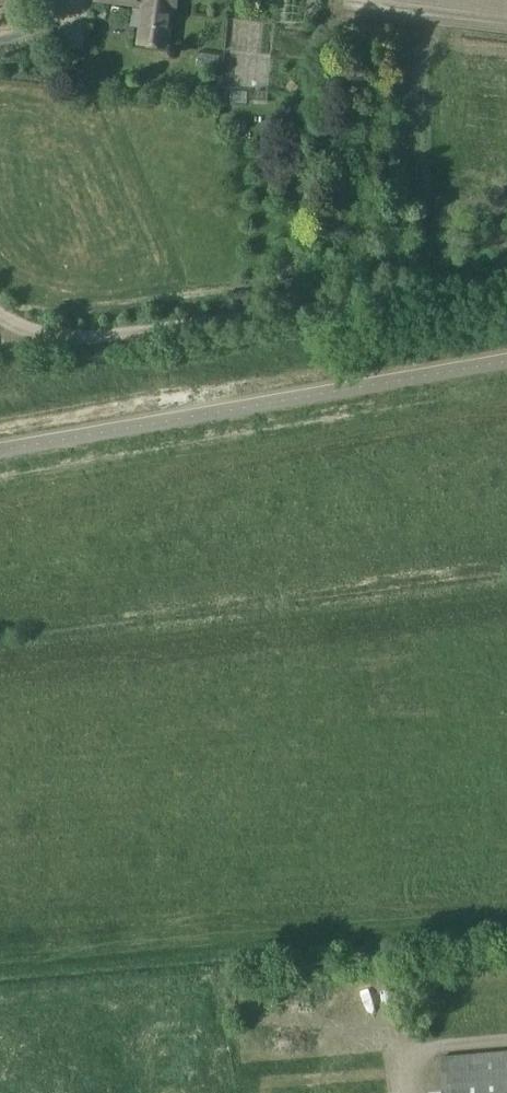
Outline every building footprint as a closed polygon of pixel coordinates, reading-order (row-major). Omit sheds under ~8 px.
[(124,3),(143,5),(139,42),(169,46),(174,9),(176,9),(177,0),(102,0),(124,3)] [(218,68),(220,55),(197,52),(195,64),(218,68)] [(440,1056),(443,1092),(506,1092),(506,1050),(440,1056)]
